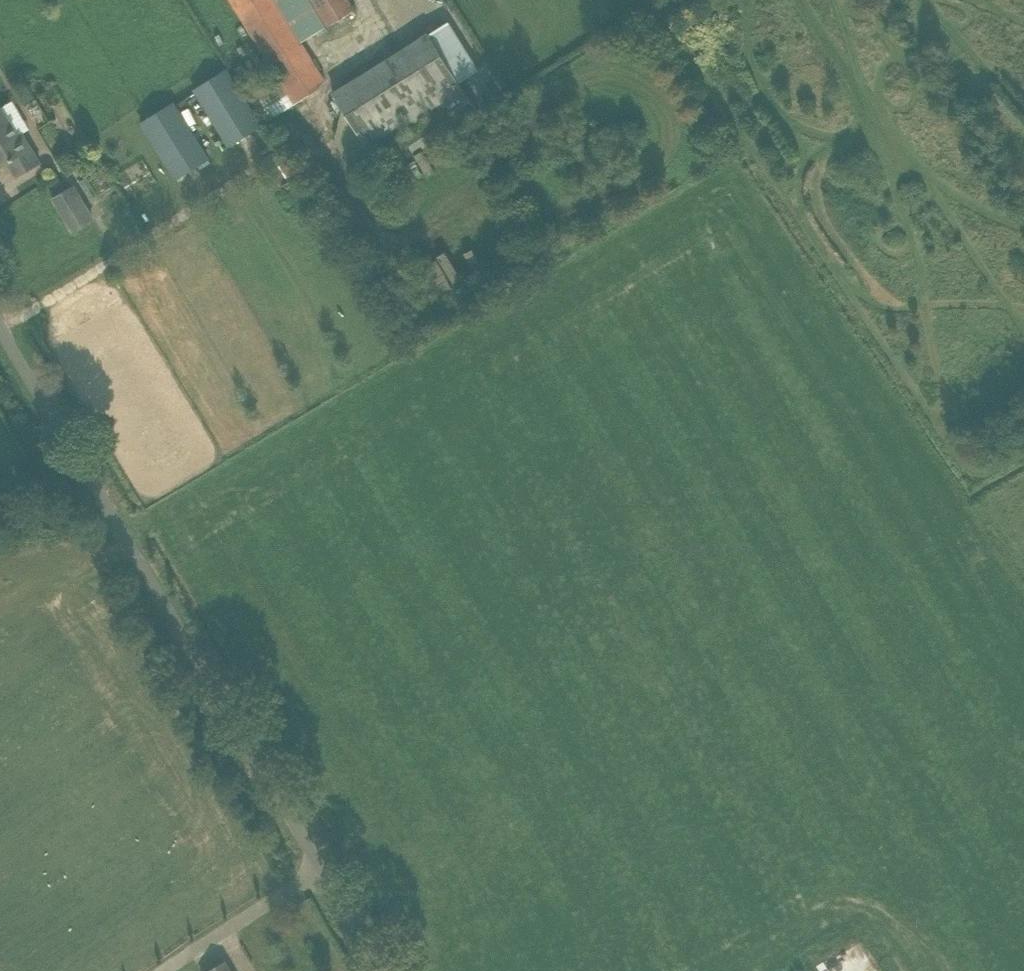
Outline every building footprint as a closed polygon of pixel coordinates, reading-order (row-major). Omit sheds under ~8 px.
[(353,11),(347,0),(230,0),(293,104),(324,84),(299,43),(353,11)] [(462,92),(427,35),(332,94),(367,151),(462,92)] [(235,86),(226,72),(195,92),(229,145),(260,125),(235,86)] [(177,179),(208,159),(173,105),(142,125),(177,179)] [(23,135),(19,137),(11,124),(1,107),(0,108),(0,168),(8,163),(16,178),(40,164),(23,135)] [(52,198),(73,233),(94,220),(74,185),(52,198)] [(465,275),(484,268),(474,244),(455,251),(465,275)] [(419,268),(431,297),(453,288),(440,259),(419,268)] [(88,711),(78,694),(71,698),(81,715),(88,711)] [(225,961),(208,970),(231,970),(225,961)]
